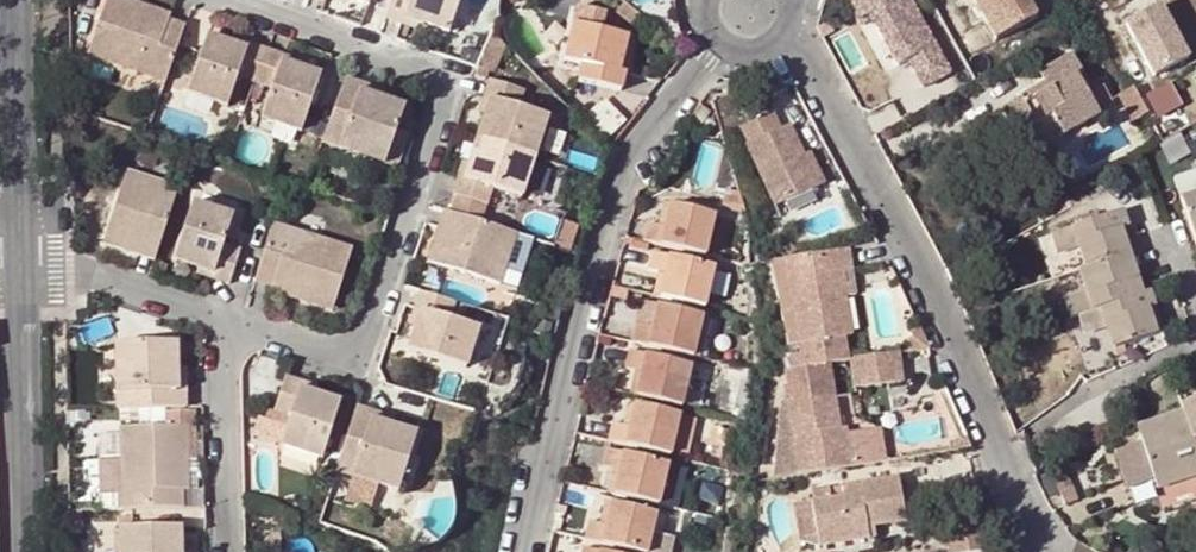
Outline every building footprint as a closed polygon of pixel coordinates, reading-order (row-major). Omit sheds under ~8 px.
[(190,27),(172,21),(143,12),(146,5),(131,0),(112,0),(92,55),(171,83),(190,27)] [(423,22),(443,29),(453,0),(389,0),(384,16),(402,22),(404,16),(423,22)] [(642,11),(629,0),(619,0),(614,5),(633,21),(642,11)] [(918,100),(964,79),(928,0),(871,0),(918,100)] [(992,42),(1032,18),(1022,0),(968,0),(992,42)] [(1195,63),(1195,47),(1177,1),(1133,19),(1157,78),(1195,63)] [(580,4),(567,59),(584,62),(580,79),(623,89),(627,70),(622,69),(627,47),(630,34),(604,27),(607,10),(580,4)] [(146,5),(143,12),(172,21),(174,15),(146,5)] [(421,28),(423,22),(404,16),(402,22),(421,28)] [(487,34),(478,63),(488,66),(495,68),(504,39),(487,34)] [(252,49),(235,43),(213,35),(197,77),(192,91),(232,106),(243,76),(259,82),(270,48),(254,43),(252,49)] [(252,49),(254,43),(237,36),(235,43),(252,49)] [(622,69),(627,70),(632,48),(627,47),(622,69)] [(305,130),(324,74),(301,66),(284,60),(287,54),(270,48),(259,82),(275,87),(265,116),(305,130)] [(287,54),(284,60),(301,66),(303,60),(287,54)] [(1096,116),(1093,111),(1108,103),(1099,87),(1084,96),(1073,76),(1079,73),(1068,54),(1036,72),(1043,84),(998,109),(1020,147),(1054,128),(1059,138),(1096,116)] [(475,71),(485,75),(488,66),(478,63),(475,71)] [(192,91),(197,77),(192,75),(187,89),(192,91)] [(389,162),(409,105),(384,96),(365,89),(367,82),(349,76),(327,140),(389,162)] [(488,112),(480,136),(537,154),(550,114),(520,104),(525,87),(493,76),(487,95),(493,96),(488,112)] [(367,82),(365,89),(384,96),(386,89),(367,82)] [(1141,98),(1161,136),(1182,125),(1162,87),(1141,98)] [(1144,115),(1129,89),(1114,98),(1128,124),(1144,115)] [(73,94),(74,107),(91,112),(94,101),(73,94)] [(493,96),(487,95),(482,110),(488,112),(493,96)] [(690,122),(694,125),(706,111),(700,107),(690,122)] [(771,204),(814,186),(801,154),(788,124),(779,128),(772,110),(740,123),(748,141),(745,142),(771,204)] [(710,114),(706,111),(694,125),(700,129),(710,114)] [(137,127),(150,131),(154,117),(141,113),(137,127)] [(1054,128),(1020,147),(1025,157),(1059,138),(1054,128)] [(537,154),(480,136),(472,160),(467,176),(461,174),(456,192),(460,193),(455,210),(483,219),(494,185),(524,195),(537,154)] [(808,151),(801,154),(814,186),(822,182),(808,151)] [(466,158),(461,174),(467,176),(472,160),(466,158)] [(107,240),(135,249),(136,244),(161,252),(182,187),(130,170),(107,240)] [(1178,200),(1195,194),(1195,177),(1194,171),(1171,178),(1178,200)] [(1178,200),(1194,250),(1195,249),(1195,194),(1178,200)] [(663,199),(657,222),(665,224),(670,200),(663,199)] [(670,200),(665,224),(657,222),(647,220),(642,239),(705,253),(714,210),(670,200)] [(226,244),(236,213),(198,201),(179,257),(202,265),(218,270),(216,276),(234,282),(244,250),(226,244)] [(444,234),(452,209),(448,208),(440,232),(444,234)] [(455,210),(452,209),(444,234),(440,232),(431,260),(503,283),(519,230),(483,219),(455,210)] [(1056,250),(1077,243),(1085,268),(1129,253),(1135,251),(1129,236),(1125,237),(1121,226),(1125,223),(1120,209),(1049,231),(1056,250)] [(278,223),(261,278),(278,284),(306,293),(304,300),(337,310),(357,249),(278,223)] [(1129,236),(1125,223),(1121,226),(1125,237),(1129,236)] [(519,230),(503,283),(520,288),(536,236),(519,230)] [(136,244),(135,249),(159,258),(161,252),(136,244)] [(847,335),(840,296),(836,268),(844,267),(849,266),(845,246),(780,256),(779,256),(795,353),(785,355),(787,369),(844,360),(840,336),(847,335)] [(654,247),(649,265),(659,267),(665,269),(660,293),(704,304),(714,262),(654,247)] [(1129,272),(1133,270),(1129,253),(1085,268),(1077,270),(1086,292),(1061,300),(1066,317),(1074,315),(1141,292),(1136,278),(1133,279),(1129,272)] [(201,271),(216,276),(218,270),(202,265),(201,271)] [(660,293),(665,269),(659,267),(653,291),(660,293)] [(844,267),(836,268),(840,296),(849,295),(844,267)] [(304,300),(306,293),(278,284),(276,290),(304,300)] [(424,308),(419,323),(412,346),(468,365),(481,325),(452,318),(457,299),(423,288),(418,306),(424,308)] [(1141,292),(1074,315),(1080,331),(1102,323),(1111,348),(1161,331),(1155,313),(1150,315),(1146,305),(1151,303),(1147,291),(1141,292)] [(637,320),(636,320),(631,337),(692,353),(703,312),(643,296),(637,320)] [(413,321),(419,323),(424,308),(418,306),(413,321)] [(1065,336),(1080,331),(1074,315),(1066,317),(1060,319),(1065,336)] [(929,345),(920,323),(910,328),(912,334),(910,335),(906,336),(908,350),(930,347),(929,345)] [(122,412),(191,409),(190,391),(181,391),(180,371),(181,343),(120,345),(122,412)] [(642,368),(637,392),(681,402),(691,361),(630,346),(625,364),(635,367),(642,368)] [(891,353),(846,359),(851,389),(898,382),(895,360),(891,353)] [(711,366),(691,361),(681,402),(701,407),(711,366)] [(637,392),(642,368),(635,367),(630,390),(637,392)] [(180,371),(181,391),(190,391),(190,371),(180,371)] [(314,398),(299,393),(301,386),(299,386),(283,381),(272,414),(289,419),(279,449),(321,463),(339,406),(314,398)] [(316,392),(301,386),(299,393),(314,398),(316,392)] [(833,392),(786,399),(797,473),(850,465),(845,428),(839,428),(833,392)] [(1177,403),(1180,411),(1195,459),(1195,397),(1177,403)] [(623,422),(630,424),(635,400),(628,398),(623,422)] [(680,411),(635,400),(630,424),(623,422),(613,419),(608,438),(670,452),(671,447),(680,411)] [(374,409),(358,404),(337,469),(353,474),(380,483),(400,490),(419,431),(392,423),(373,416),(375,409),(374,409)] [(373,416),(392,423),(395,416),(375,409),(373,416)] [(697,415),(680,411),(671,447),(689,451),(697,415)] [(1195,476),(1195,459),(1180,411),(1146,422),(1148,431),(1135,437),(1137,444),(1111,453),(1124,490),(1151,481),(1154,490),(1195,476)] [(190,428),(191,464),(200,463),(199,413),(170,414),(170,429),(190,428)] [(1132,427),(1135,437),(1148,431),(1146,422),(1132,427)] [(128,513),(186,511),(185,493),(185,464),(191,464),(190,428),(170,429),(125,430),(126,461),(127,497),(128,513)] [(972,446),(966,434),(955,438),(958,448),(972,446)] [(619,466),(614,489),(658,500),(668,458),(607,444),(602,462),(612,464),(619,466)] [(685,463),(668,458),(658,500),(675,504),(685,463)] [(126,461),(102,461),(104,498),(127,497),(126,461)] [(614,489),(619,466),(612,464),(607,488),(614,489)] [(1055,475),(1063,495),(1076,489),(1068,470),(1055,475)] [(353,474),(345,500),(371,509),(380,483),(353,474)] [(904,520),(897,475),(841,484),(843,494),(829,497),(827,486),(809,489),(811,500),(791,503),(797,541),(816,545),(868,537),(866,526),(873,525),(904,520)] [(599,521),(606,522),(611,500),(605,498),(599,521)] [(647,551),(656,511),(611,500),(606,522),(599,521),(590,518),(585,536),(647,551)] [(866,526),(868,537),(874,536),(873,525),(866,526)] [(187,530),(125,531),(126,551),(187,551),(187,530)] [(578,534),(559,530),(557,539),(576,543),(578,534)]
